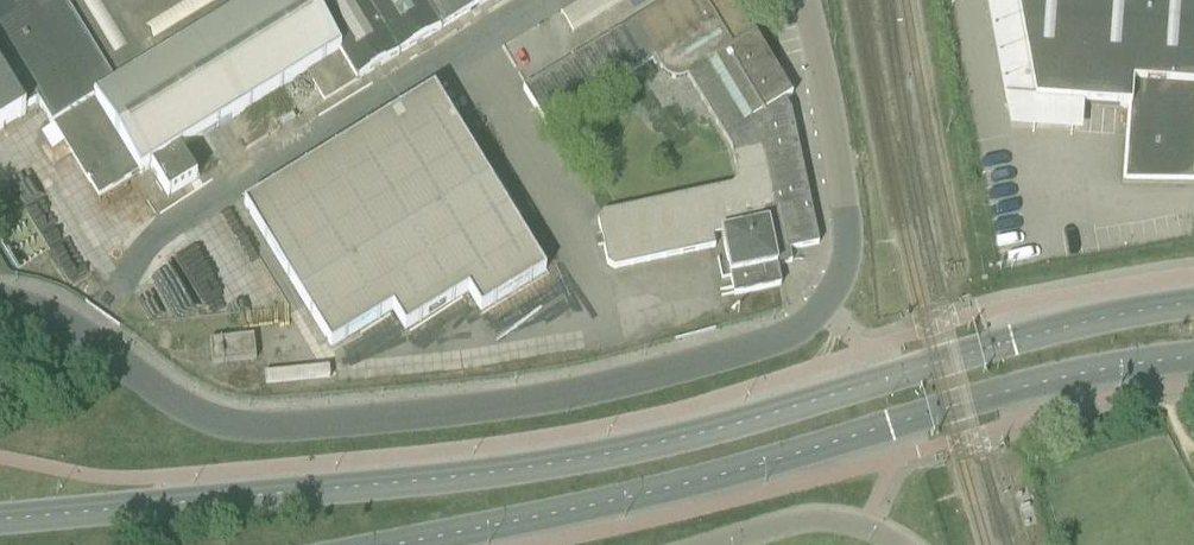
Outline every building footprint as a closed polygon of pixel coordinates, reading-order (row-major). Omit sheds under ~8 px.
[(41,106),(53,126),(55,125),(90,182),(91,182),(100,195),(138,172),(140,175),(151,168),(169,197),(197,179),(179,150),(307,71),(325,101),(491,0),(0,0),(0,132),(41,106)] [(716,248),(715,241),(723,239),(735,296),(782,286),(777,266),(793,263),(790,251),(819,245),(791,113),(784,102),(793,97),(733,0),(673,0),(524,90),(546,127),(656,60),(663,72),(664,74),(666,76),(667,77),(669,78),(670,79),(673,80),(675,81),(677,81),(680,81),(681,81),(684,80),(687,79),(689,78),(732,149),(738,178),(732,186),(604,220),(600,227),(608,265),(615,269),(716,248)] [(562,11),(582,46),(656,4),(654,0),(582,0),(562,11)] [(1035,102),(1130,109),(1125,183),(1193,183),(1193,0),(1016,0),(1035,102)] [(481,312),(546,272),(434,90),(245,206),(332,348),(393,310),(406,330),(469,292),(481,312)] [(210,341),(213,365),(257,360),(254,336),(210,341)]
